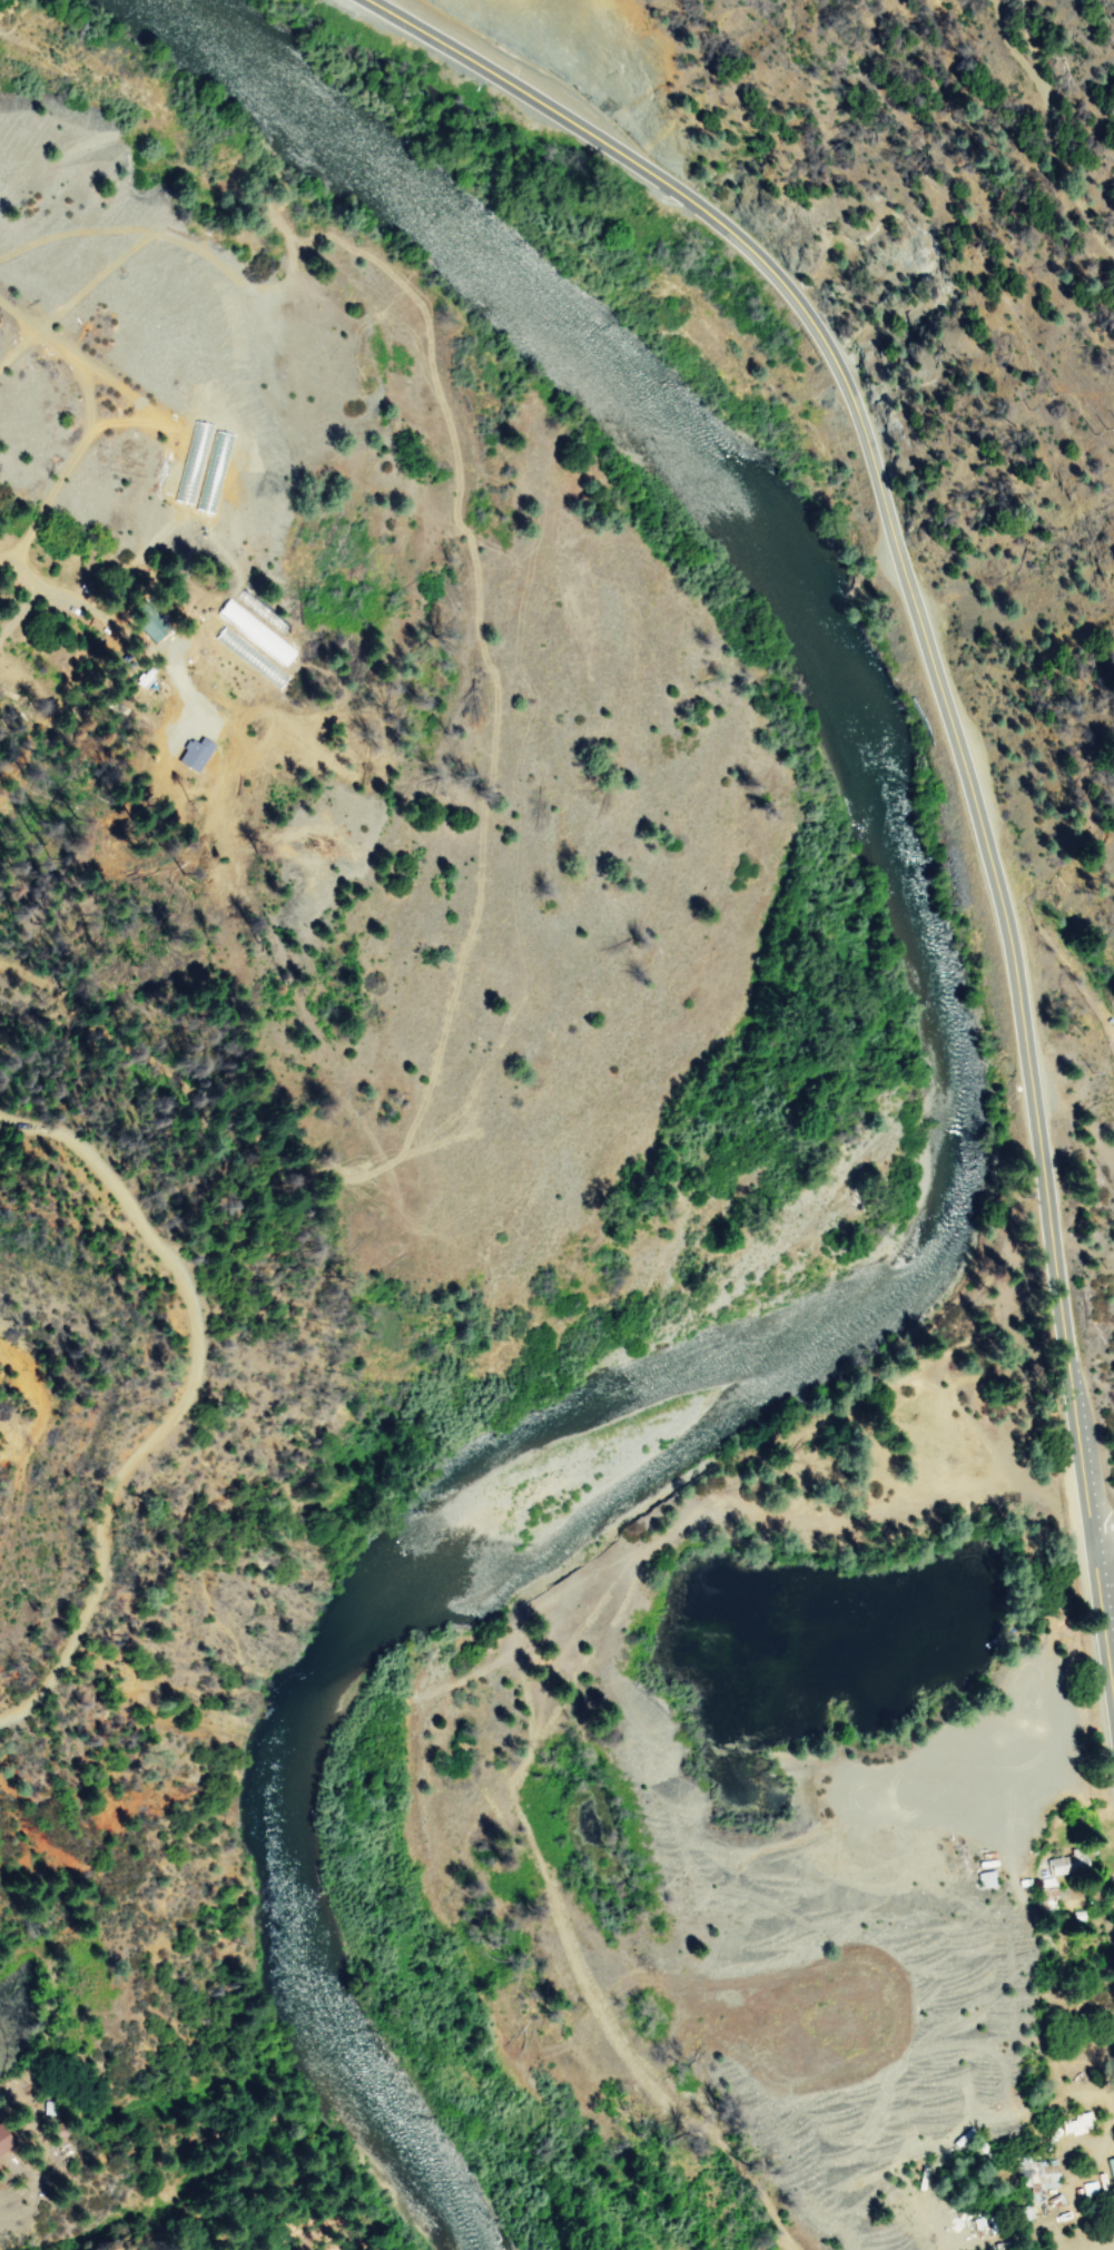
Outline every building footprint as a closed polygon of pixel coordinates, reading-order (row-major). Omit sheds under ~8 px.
[(211,639),(277,688),(287,674),(281,670),(295,650),(225,598),(212,615),(223,623),(211,639)] [(210,742),(199,737),(195,744),(187,739),(175,763),(194,773),(210,742)] [(1045,1858),(1047,1876),(1086,1871),(1084,1853),(1045,1858)] [(1111,2181),(1113,2180),(1113,2156),(1105,2158),(1111,2181)] [(1056,2159),(1029,2161),(1029,2158),(1014,2159),(1016,2178),(1022,2177),(1023,2187),(1029,2187),(1030,2201),(1040,2201),(1041,2209),(1059,2208),(1058,2194),(1041,2196),(1040,2188),(1058,2187),(1056,2159)]
